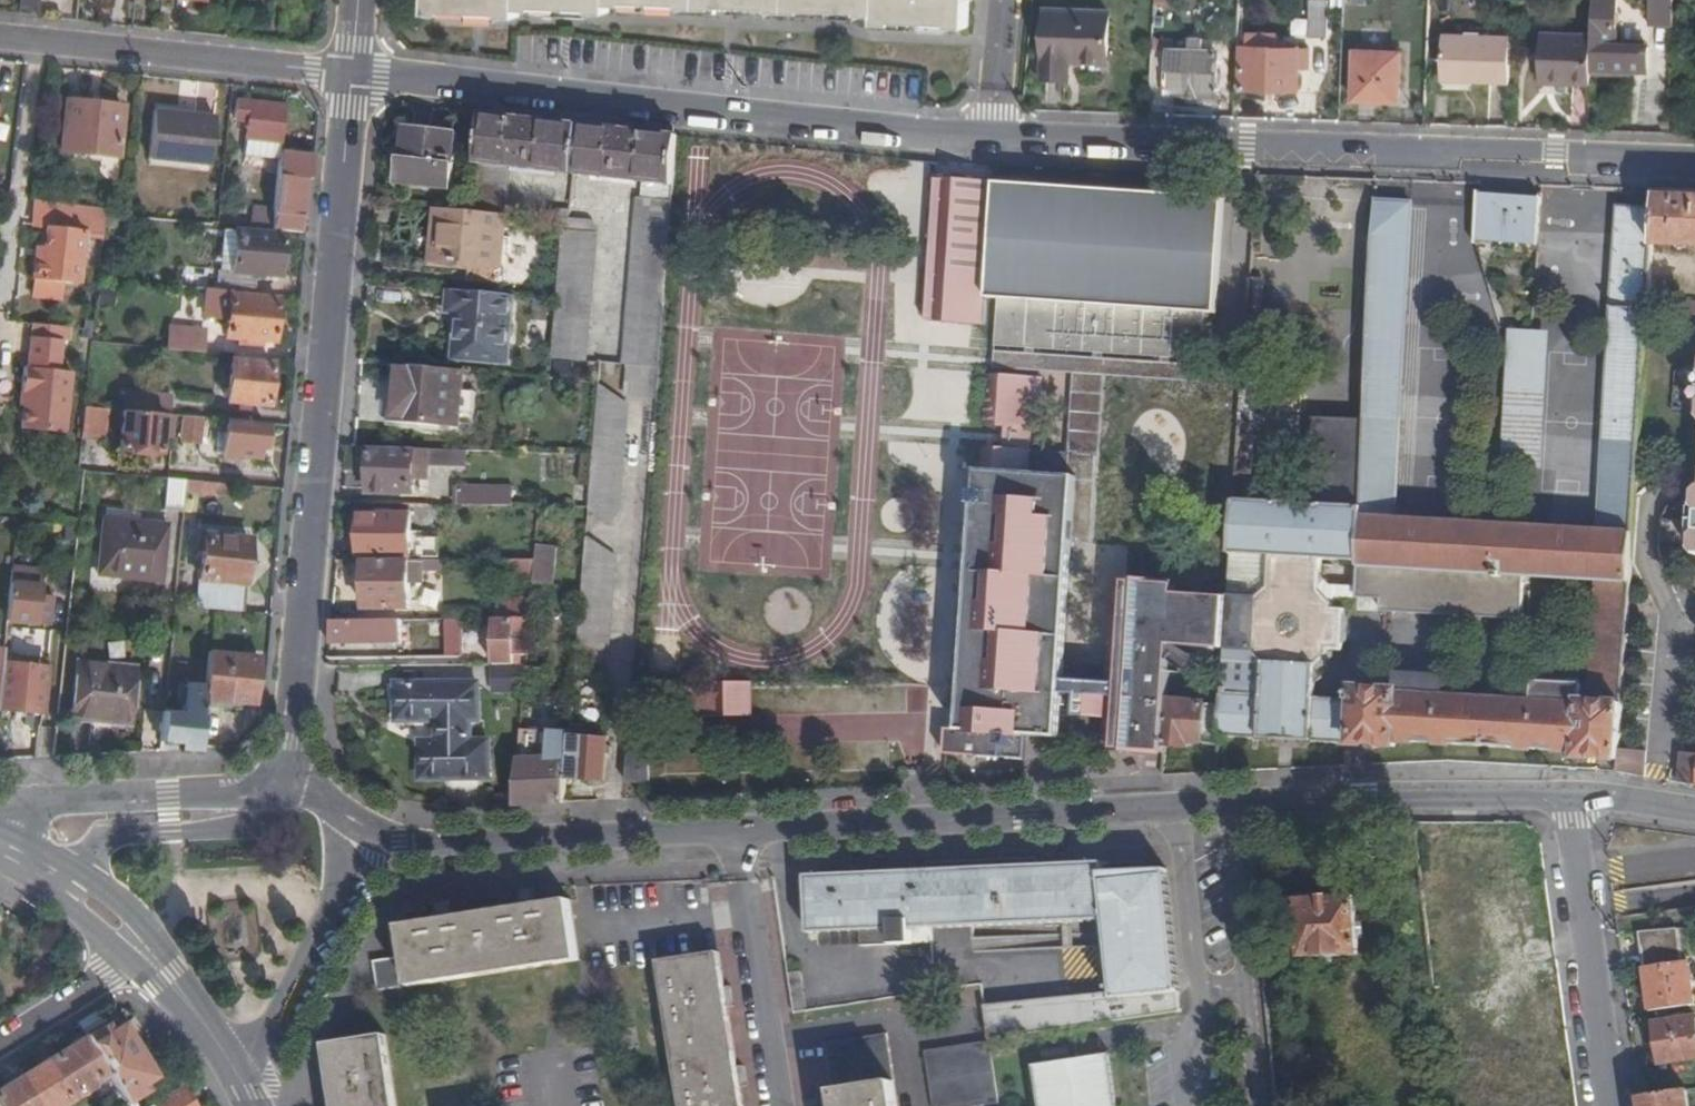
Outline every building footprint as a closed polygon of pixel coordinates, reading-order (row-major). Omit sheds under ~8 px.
[(40,0),(22,0),(21,15),(38,16),(40,0)] [(969,0),(431,0),(431,13),(450,14),(449,11),(504,13),(504,16),(521,17),(523,7),(538,8),(540,6),(595,7),(595,11),(613,11),(613,3),(628,5),(633,1),(686,3),(685,9),(718,10),(718,4),(778,7),(779,12),(805,14),(806,9),(857,12),(858,15),(877,16),(877,23),(896,24),(897,20),(951,22),(952,28),(969,28),(969,0)] [(1311,36),(1329,38),(1330,0),(1312,0),(1311,36)] [(1614,0),(1595,0),(1593,35),(1592,67),(1646,69),(1645,46),(1614,45),(1614,0)] [(1673,0),(1655,0),(1654,18),(1672,18),(1673,0)] [(1107,60),(1109,14),(1047,10),(1043,77),(1067,77),(1069,59),(1107,60)] [(1472,81),(1510,81),(1511,33),(1443,34),(1442,73),(1472,73),(1472,81)] [(1591,83),(1592,67),(1593,35),(1543,33),(1540,82),(1591,83)] [(1191,51),(1153,50),(1151,90),(1168,91),(1170,93),(1217,94),(1220,53),(1203,52),(1203,41),(1191,41),(1191,51)] [(1246,47),(1244,89),(1301,91),(1303,50),(1246,47)] [(1355,54),(1353,99),(1398,102),(1399,56),(1355,54)] [(282,144),(285,107),(237,101),(235,121),(247,122),(246,140),(282,144)] [(122,109),(65,103),(61,155),(117,160),(122,109)] [(214,119),(154,112),(149,159),(208,166),(214,119)] [(635,227),(670,231),(677,137),(483,116),(472,211),(506,214),(508,183),(505,183),(506,168),(639,183),(635,227)] [(404,129),(398,183),(451,190),(457,134),(404,129)] [(280,154),(282,144),(246,140),(246,155),(279,159),(280,154)] [(312,157),(280,154),(279,159),(278,175),(303,177),(310,177),(312,157)] [(278,175),(271,230),(282,231),(299,233),(303,177),(278,175)] [(988,299),(995,186),(932,184),(925,324),(986,327),(988,299)] [(1222,200),(995,186),(988,299),(999,300),(995,347),(1201,361),(1204,314),(1214,314),(1222,200)] [(1659,198),(1658,212),(1655,245),(1694,246),(1694,199),(1659,198)] [(1480,199),(1478,239),(1543,243),(1544,203),(1480,199)] [(51,203),(38,201),(34,226),(48,227),(51,203)] [(51,203),(48,227),(46,248),(45,260),(43,281),(71,284),(72,281),(73,281),(74,276),(79,275),(84,231),(102,232),(104,215),(104,209),(51,203)] [(1406,292),(1411,206),(1376,204),(1370,291),(1406,292)] [(1427,206),(1426,236),(1447,237),(1449,207),(1427,206)] [(269,227),(271,208),(252,207),(251,225),(269,227)] [(501,268),(506,214),(472,211),(439,209),(434,263),(501,268)] [(546,209),(546,218),(563,221),(571,221),(571,212),(546,209)] [(1574,758),(1617,761),(1618,745),(1622,706),(1588,704),(1582,704),(1582,687),(1535,684),(1533,706),(1442,700),(1443,678),(1397,676),(1396,691),(1355,688),(1354,694),(1350,694),(1349,699),(1315,698),(1315,683),(1323,678),(1314,671),(1315,667),(1329,657),(1330,650),(1342,651),(1345,609),(1332,608),(1333,602),(1331,600),(1320,589),(1319,584),(1326,580),(1320,573),(1322,558),(1357,563),(1358,566),(1486,574),(1464,593),(1463,617),(1521,619),(1522,593),(1517,592),(1504,577),(1504,574),(1596,580),(1630,582),(1650,311),(1651,297),(1655,245),(1658,212),(1620,210),(1596,534),(1393,521),(1406,292),(1370,291),(1362,423),(1313,420),(1310,492),(1287,491),(1287,504),(1247,501),(1235,500),(1232,554),(1272,557),(1270,589),(1257,599),(1229,597),(1226,649),(1255,651),(1264,664),(1263,696),(1223,694),(1221,706),(1170,702),(1168,747),(1188,748),(1189,743),(1218,744),(1219,737),(1394,746),(1395,743),(1575,753),(1574,758)] [(105,216),(105,225),(115,226),(116,216),(105,216)] [(587,233),(588,222),(571,221),(563,221),(556,302),(555,326),(591,329),(598,234),(587,233)] [(232,257),(234,229),(221,228),(219,256),(232,257)] [(217,288),(231,289),(253,291),(255,272),(279,274),(282,234),(234,229),(232,257),(231,270),(218,269),(217,288)] [(45,260),(46,248),(38,247),(37,260),(45,260)] [(43,281),(45,260),(37,260),(35,280),(43,281)] [(79,285),(79,275),(74,276),(73,281),(72,281),(71,284),(79,285)] [(217,288),(208,287),(206,312),(227,315),(225,338),(272,343),(276,299),(230,295),(231,289),(217,288)] [(513,298),(452,291),(451,311),(461,312),(456,356),(507,360),(513,298)] [(1651,297),(1650,311),(1694,316),(1694,302),(1651,297)] [(589,347),(591,329),(555,326),(553,345),(589,347)] [(169,327),(167,351),(200,354),(202,330),(169,327)] [(1508,333),(1499,466),(1531,468),(1539,336),(1508,333)] [(21,368),(18,393),(23,394),(22,407),(20,428),(64,432),(70,372),(57,371),(59,343),(29,339),(26,368),(21,368)] [(588,362),(589,347),(553,345),(551,359),(588,362)] [(1104,375),(1200,381),(1201,365),(996,352),(996,368),(1073,373),(1104,375)] [(269,405),(272,365),(231,361),(228,402),(269,405)] [(659,369),(626,366),(624,398),(656,400),(659,369)] [(463,373),(401,367),(396,421),(459,427),(463,373)] [(1167,753),(1168,747),(1170,702),(1172,672),(1174,646),(1197,647),(1210,658),(1218,648),(1226,649),(1229,597),(1210,595),(1200,584),(1190,594),(1175,592),(1174,582),(1126,578),(1121,664),(1066,659),(1073,544),(1077,479),(1069,478),(1070,451),(1068,451),(1034,449),(1037,376),(985,373),(982,425),(1005,427),(1004,447),(981,446),(962,729),(948,729),(946,753),(1023,758),(1026,737),(1060,738),(1063,704),(1080,706),(1117,709),(1116,720),(1114,751),(1167,753)] [(1068,451),(1070,451),(1069,478),(1077,479),(1073,544),(1093,546),(1104,375),(1073,373),(1068,451)] [(1241,414),(1251,414),(1252,410),(1256,410),(1258,379),(1243,378),(1242,385),(1241,414)] [(589,507),(589,512),(610,529),(619,519),(614,512),(619,504),(612,499),(623,485),(615,478),(621,468),(615,461),(622,451),(618,446),(626,433),(615,424),(625,414),(599,386),(594,455),(589,507)] [(161,413),(166,413),(168,395),(122,391),(120,410),(122,410),(136,411),(161,413)] [(105,408),(83,406),(79,437),(102,440),(105,408)] [(136,411),(122,410),(119,449),(158,453),(160,429),(161,413),(136,411)] [(170,430),(171,414),(167,413),(166,413),(161,413),(160,429),(170,430)] [(199,416),(180,414),(178,442),(197,443),(199,416)] [(1235,500),(1247,501),(1251,414),(1241,414),(1235,500)] [(264,425),(223,421),(221,432),(219,453),(219,455),(256,458),(257,447),(262,447),(264,425)] [(221,432),(216,432),(213,453),(219,453),(221,432)] [(465,450),(372,447),(370,493),(413,494),(415,463),(465,465),(465,450)] [(186,480),(165,478),(163,511),(183,513),(185,491),(186,480)] [(234,484),(186,480),(185,491),(194,492),(233,495),(234,484)] [(459,487),(458,505),(491,506),(492,488),(459,487)] [(360,516),(360,555),(411,556),(411,515),(360,516)] [(102,522),(96,578),(159,584),(164,528),(102,522)] [(203,549),(197,606),(214,608),(242,611),(249,537),(199,533),(198,548),(203,549)] [(536,559),(537,542),(523,542),(523,559),(536,559)] [(593,659),(600,666),(604,660),(608,656),(602,649),(610,641),(602,630),(611,622),(604,613),(612,602),(605,594),(614,585),(605,575),(615,565),(587,542),(578,646),(593,659)] [(1272,557),(1232,554),(1229,597),(1257,599),(1270,589),(1272,557)] [(1464,593),(1486,574),(1358,566),(1357,563),(1322,558),(1320,573),(1326,580),(1319,584),(1320,589),(1331,600),(1338,594),(1381,598),(1380,614),(1463,617),(1464,593)] [(523,559),(506,560),(506,574),(534,575),(536,565),(536,559),(523,559)] [(443,560),(366,560),(366,609),(411,609),(412,570),(442,570),(443,560)] [(536,565),(534,575),(533,583),(551,583),(552,565),(536,565)] [(13,580),(8,620),(52,624),(54,597),(39,595),(42,569),(14,566),(13,580)] [(1588,704),(1622,706),(1630,582),(1596,580),(1588,704)] [(499,600),(501,618),(531,619),(532,600),(499,600)] [(497,618),(494,666),(513,665),(515,638),(529,638),(531,619),(501,618),(497,618)] [(460,619),(445,619),(446,656),(460,656),(460,619)] [(401,620),(331,621),(329,645),(401,644),(401,620)] [(1224,675),(1223,694),(1263,696),(1264,664),(1255,651),(1226,649),(1224,675)] [(260,658),(208,653),(205,688),(205,700),(255,705),(260,658)] [(3,665),(48,669),(48,664),(4,660),(3,665)] [(135,670),(79,663),(72,719),(94,721),(95,719),(129,723),(135,670)] [(43,713),(48,669),(3,665),(2,676),(0,697),(0,709),(43,713)] [(527,667),(526,677),(549,677),(549,670),(527,667)] [(516,693),(517,675),(495,674),(494,692),(516,693)] [(439,722),(439,743),(439,754),(425,754),(425,782),(491,781),(492,743),(475,743),(475,720),(481,720),(480,687),(456,687),(456,678),(440,678),(440,684),(440,692),(433,692),(432,684),(398,684),(399,722),(439,722)] [(687,717),(753,716),(753,682),(687,683),(687,717)] [(182,713),(164,711),(161,743),(178,744),(177,751),(200,749),(205,700),(205,688),(184,686),(182,713)] [(1078,718),(1116,720),(1117,709),(1080,706),(1078,718)] [(518,805),(566,803),(571,734),(553,732),(550,760),(540,761),(541,731),(523,729),(517,795),(518,805)] [(611,740),(574,738),(571,779),(608,781),(611,740)] [(439,754),(439,743),(424,743),(425,754),(439,754)] [(1617,761),(1616,774),(1644,777),(1647,747),(1618,745),(1617,761)] [(628,755),(626,782),(651,783),(653,756),(628,755)] [(1678,784),(1694,786),(1694,760),(1680,757),(1678,784)] [(503,807),(518,805),(517,795),(503,796),(503,807)] [(1118,998),(1181,991),(1167,870),(1104,868),(1101,860),(886,870),(809,875),(811,931),(864,928),(864,945),(916,942),(915,926),(934,925),(1108,916),(1118,998)] [(1489,902),(1513,899),(1511,881),(1503,881),(1499,881),(1497,863),(1485,865),(1489,902)] [(1357,892),(1298,896),(1301,955),(1360,952),(1360,936),(1364,936),(1365,927),(1360,927),(1357,892)] [(581,959),(570,900),(537,904),(535,898),(519,900),(519,907),(453,918),(451,910),(434,913),(435,921),(402,925),(406,956),(375,961),(378,990),(581,959)] [(1501,918),(1500,903),(1489,903),(1491,920),(1501,918)] [(935,942),(934,925),(915,926),(916,942),(935,942)] [(1678,928),(1641,932),(1646,970),(1647,970),(1684,964),(1678,928)] [(1431,954),(1442,953),(1440,935),(1430,935),(1431,954)] [(659,961),(682,1105),(743,1105),(740,1085),(748,1085),(746,1065),(737,1066),(729,1007),(737,1007),(734,985),(725,986),(720,953),(659,961)] [(1651,1011),(1694,1005),(1694,1002),(1690,964),(1684,964),(1647,970),(1651,1011)] [(1568,1026),(1560,970),(1527,974),(1516,975),(1524,1032),(1568,1026)] [(802,971),(791,972),(797,1013),(809,1011),(802,971)] [(1183,1011),(1182,992),(1181,991),(1118,998),(986,1012),(991,1040),(1183,1011)] [(1656,1023),(1661,1062),(1694,1057),(1694,1018),(1656,1023)] [(107,1070),(138,1050),(132,1040),(134,1037),(127,1028),(118,1026),(111,1031),(106,1024),(87,1036),(107,1070)] [(829,1043),(838,1105),(899,1105),(888,1034),(829,1043)] [(325,1043),(330,1075),(323,1076),(325,1095),(333,1094),(335,1105),(396,1105),(385,1035),(325,1043)] [(107,1070),(87,1036),(0,1090),(0,1105),(56,1105),(63,1102),(61,1098),(76,1090),(78,1093),(94,1083),(92,1079),(107,1070)] [(991,1040),(926,1051),(935,1105),(974,1105),(1001,1102),(991,1040)] [(107,1070),(126,1101),(146,1089),(143,1082),(149,1078),(150,1071),(153,1068),(146,1056),(144,1059),(138,1050),(107,1070)] [(1039,1064),(1046,1105),(1117,1105),(1109,1053),(1039,1064)] [(179,1086),(151,1102),(153,1105),(192,1105),(179,1086)] [(1642,1105),(1690,1105),(1688,1089),(1640,1096),(1642,1105)]
